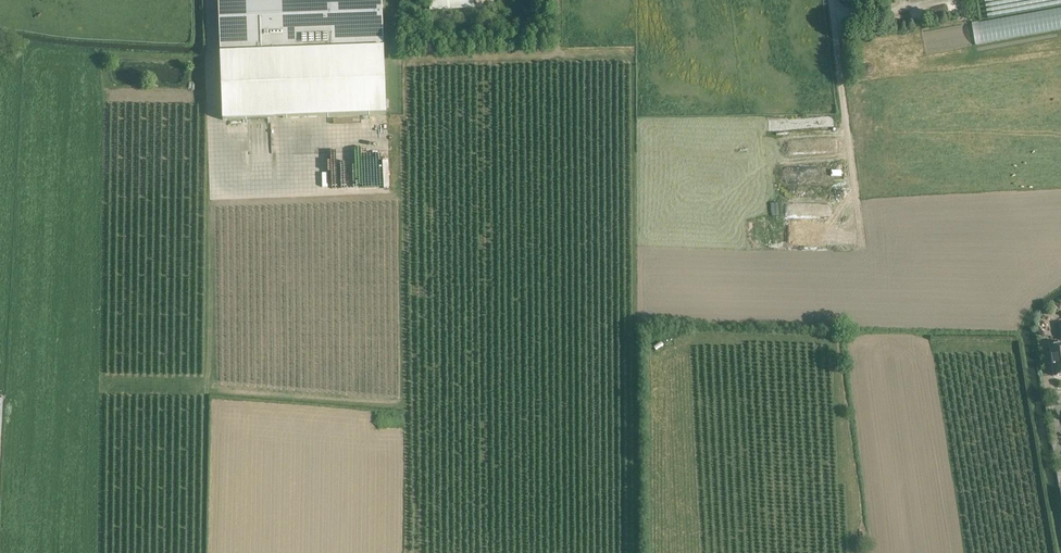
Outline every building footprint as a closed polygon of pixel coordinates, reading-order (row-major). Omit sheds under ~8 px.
[(220,52),(223,120),(386,114),(384,46),(382,0),(218,0),(220,52)] [(476,0),(429,0),(429,11),(476,8),(476,0)] [(973,43),(1060,29),(1060,0),(984,0),(987,19),(970,21),(973,43)] [(1049,347),(1053,376),(1060,375),(1060,345),(1049,347)]
